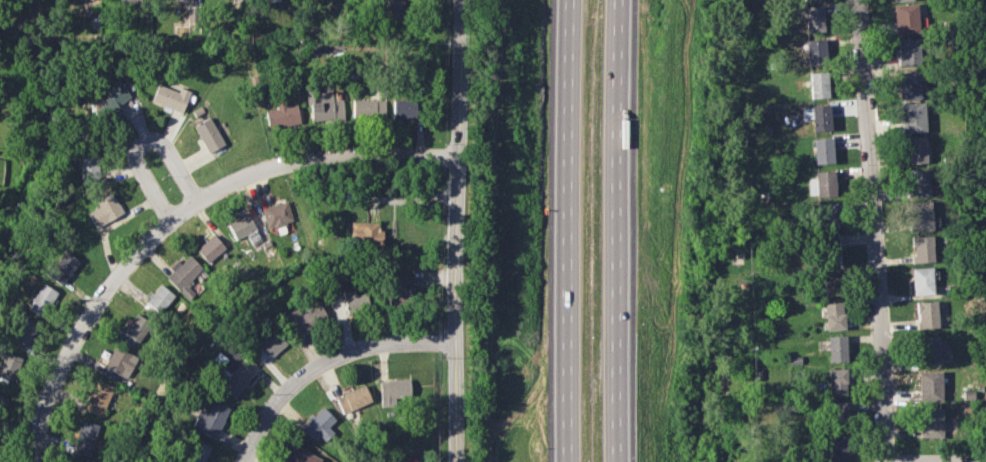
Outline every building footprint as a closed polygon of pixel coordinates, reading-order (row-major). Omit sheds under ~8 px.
[(402,0),(381,0),(380,20),(401,21),(402,0)] [(917,4),(894,5),(895,34),(918,33),(917,4)] [(824,31),(822,6),(797,8),(798,19),(804,19),(805,32),(824,31)] [(825,38),(806,39),(806,64),(825,63),(825,38)] [(897,65),(920,64),(919,38),(898,38),(898,47),(896,48),(897,65)] [(828,98),(827,72),(809,72),(810,98),(828,98)] [(918,72),(898,73),(899,100),(919,99),(918,72)] [(105,88),(111,97),(96,108),(103,117),(115,109),(114,108),(130,95),(118,79),(105,88)] [(190,91),(180,87),(178,92),(158,84),(151,101),(182,113),(190,91)] [(343,100),(332,100),(332,91),(315,92),(315,89),(307,89),(309,121),(344,119),(343,100)] [(352,118),(384,119),(385,100),(352,99),(352,118)] [(276,101),(277,108),(265,110),(268,129),(300,123),(297,104),(286,106),(284,100),(276,101)] [(392,118),(416,118),(417,100),(393,100),(392,118)] [(924,102),(901,103),(902,133),(925,132),(924,102)] [(813,131),(830,130),(829,105),(801,107),(802,120),(812,119),(813,131)] [(224,144),(209,117),(193,126),(207,153),(224,144)] [(926,163),(925,137),(906,138),(906,151),(904,151),(905,164),(926,163)] [(814,164),(833,163),(832,138),(813,139),(814,164)] [(80,153),(80,183),(98,183),(98,153),(80,153)] [(906,197),(929,196),(928,169),(905,170),(906,197)] [(814,178),(808,179),(809,196),(835,195),(834,171),(814,171),(814,178)] [(94,226),(122,215),(114,193),(95,200),(98,208),(88,211),(94,226)] [(260,208),(267,229),(292,221),(286,200),(260,208)] [(931,201),(909,202),(909,231),(932,230),(931,201)] [(817,203),(818,231),(838,230),(836,202),(817,203)] [(375,231),(375,221),(350,222),(351,246),(382,245),(382,231),(375,231)] [(196,249),(208,263),(225,248),(213,234),(196,249)] [(823,264),(840,263),(839,235),(822,236),(823,264)] [(932,235),(912,236),(912,262),(933,262),(932,235)] [(79,260),(64,251),(48,277),(63,286),(79,260)] [(195,292),(186,284),(202,267),(189,255),(181,264),(178,261),(164,276),(188,300),(195,292)] [(912,268),(913,295),(933,294),(932,267),(912,268)] [(824,296),(841,295),(840,270),(824,270),(824,296)] [(394,300),(409,300),(408,275),(393,275),(394,300)] [(28,310),(45,317),(57,291),(39,283),(28,310)] [(145,301),(159,313),(174,296),(161,284),(145,301)] [(368,308),(367,293),(355,294),(355,290),(343,291),(345,310),(368,308)] [(917,329),(938,328),(936,301),(916,302),(917,329)] [(843,302),(824,303),(825,330),(844,329),(843,302)] [(299,314),(297,308),(285,313),(294,335),(328,320),(321,304),(299,314)] [(141,344),(154,323),(134,312),(122,333),(141,344)] [(11,337),(28,346),(39,325),(21,316),(11,337)] [(262,362),(286,344),(275,330),(257,344),(263,353),(258,356),(262,362)] [(828,362),(846,361),(845,336),(827,336),(828,362)] [(938,336),(920,337),(921,364),(939,363),(938,336)] [(104,366),(126,378),(137,358),(114,346),(104,366)] [(5,351),(0,365),(0,375),(14,380),(23,358),(5,351)] [(225,370),(216,388),(238,399),(253,370),(238,362),(232,374),(225,370)] [(829,395),(847,395),(846,368),(828,369),(829,395)] [(919,401),(942,400),(941,371),(918,372),(919,401)] [(84,408),(102,416),(114,386),(96,379),(84,408)] [(379,380),(381,405),(410,404),(409,379),(379,380)] [(343,414),(372,401),(364,384),(335,397),(343,414)] [(208,412),(198,409),(192,430),(218,438),(227,406),(211,401),(208,412)] [(848,401),(828,402),(828,420),(848,420),(848,401)] [(317,443),(330,430),(328,428),(336,420),(321,406),(301,427),(317,443)] [(920,437),(942,438),(943,409),(920,409),(920,437)] [(74,452),(92,455),(97,423),(79,420),(74,452)] [(194,440),(186,461),(203,461),(209,446),(194,440)] [(291,443),(282,461),(319,461),(321,458),(291,443)]
